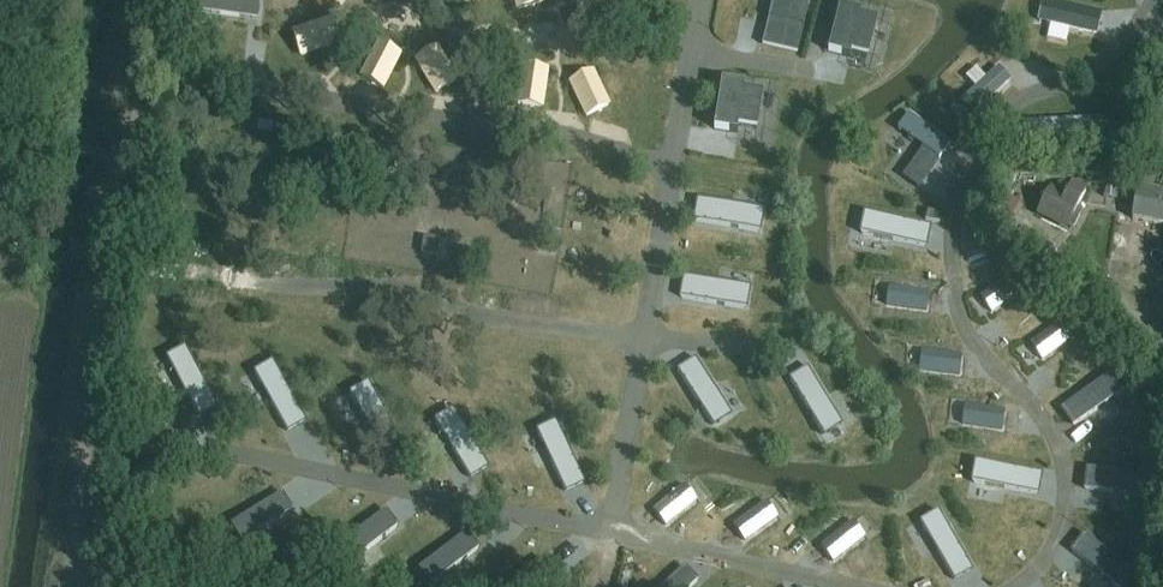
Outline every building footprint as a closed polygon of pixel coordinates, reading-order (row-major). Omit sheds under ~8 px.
[(260,0),(194,0),(193,9),(258,18),(260,0)] [(765,39),(791,45),(801,0),(773,0),(765,39)] [(857,0),(843,0),(832,45),(853,50),(865,2),(857,0)] [(1041,16),(1098,28),(1103,5),(1079,0),(1044,0),(1041,16)] [(724,71),(717,118),(739,122),(740,116),(759,119),(765,84),(747,81),(747,75),(724,71)] [(912,109),(901,124),(927,143),(941,153),(952,137),(912,109)] [(1088,121),(1022,125),(1023,147),(1089,143),(1088,121)] [(927,143),(923,148),(906,172),(920,182),(941,153),(927,143)] [(1116,197),(1117,186),(1105,185),(1104,196),(1116,197)] [(1138,189),(1132,220),(1162,225),(1162,223),(1162,193),(1138,189)] [(1065,225),(1076,203),(1050,191),(1040,213),(1065,225)] [(696,202),(692,222),(759,234),(763,214),(696,202)] [(929,226),(862,215),(859,238),(925,249),(929,226)] [(981,263),(963,276),(965,284),(966,293),(968,302),(971,311),(974,320),(977,328),(980,336),(991,347),(993,349),(1025,326),(1073,290),(1071,288),(1017,236),(981,263)] [(1046,261),(1055,251),(1042,238),(1032,248),(1046,261)] [(747,289),(686,277),(681,301),(743,312),(747,289)] [(887,288),(885,308),(926,313),(928,293),(887,288)] [(1025,326),(993,349),(1032,391),(1037,396),(1040,399),(1074,371),(1120,334),(1073,290),(1025,326)] [(116,428),(138,433),(205,447),(206,447),(208,436),(257,446),(215,371),(183,313),(181,310),(152,304),(133,301),(116,428)] [(271,326),(181,310),(183,313),(215,371),(257,446),(349,466),(349,465),(312,398),(283,346),(271,326)] [(361,341),(271,326),(283,346),(312,398),(349,465),(349,466),(352,466),(441,485),(440,483),(399,410),(368,354),(361,341)] [(1040,399),(1042,401),(1046,407),(1050,412),(1054,418),(1058,424),(1061,430),(1064,437),(1066,443),(1069,450),(1129,426),(1162,413),(1162,376),(1120,335),(1120,334),(1074,371),(1040,399)] [(399,348),(361,341),(368,354),(399,410),(440,483),(441,485),(532,504),(531,501),(502,449),(472,394),(451,357),(399,348)] [(921,354),(918,372),(958,377),(961,359),(921,354)] [(615,386),(451,357),(472,394),(502,449),(531,501),(532,504),(587,515),(602,518),(607,490),(623,388),(615,386)] [(696,363),(678,374),(714,430),(732,419),(696,363)] [(787,385),(822,440),(841,428),(806,373),(787,385)] [(1004,412),(964,408),(962,428),(1002,432),(1004,412)] [(1069,450),(1070,457),(1072,463),(1073,470),(1074,477),(1074,484),(1075,491),(1074,498),(1074,503),(1115,520),(1162,539),(1162,413),(1129,426),(1069,450)] [(1040,473),(975,463),(971,488),(1036,498),(1040,473)] [(178,547),(169,554),(274,578),(312,547),(341,523),(376,495),(378,494),(271,472),(215,517),(178,547)] [(652,512),(666,530),(697,507),(684,489),(652,512)] [(274,578),(314,586),(382,586),(396,576),(432,547),(473,514),(378,494),(376,495),(341,523),(312,547),(274,578)] [(1052,563),(1073,586),(1162,586),(1162,539),(1115,520),(1074,503),(1074,505),(1073,512),(1071,519),(1070,525),(1068,532),(1065,539),(1063,545),(1060,551),(1056,557),(1052,563)] [(733,529),(744,544),(776,521),(765,506),(733,529)] [(382,586),(500,586),(527,566),(567,533),(473,514),(432,547),(396,576),(382,586)] [(972,570),(940,517),(921,528),(954,581),(972,570)] [(819,549),(830,565),(864,541),(852,525),(819,549)] [(764,575),(671,555),(641,548),(626,545),(619,586),(751,586),(764,575)] [(1052,563),(1049,568),(1045,574),(1040,579),(1035,583),(1031,586),(1073,586),(1052,563)]
